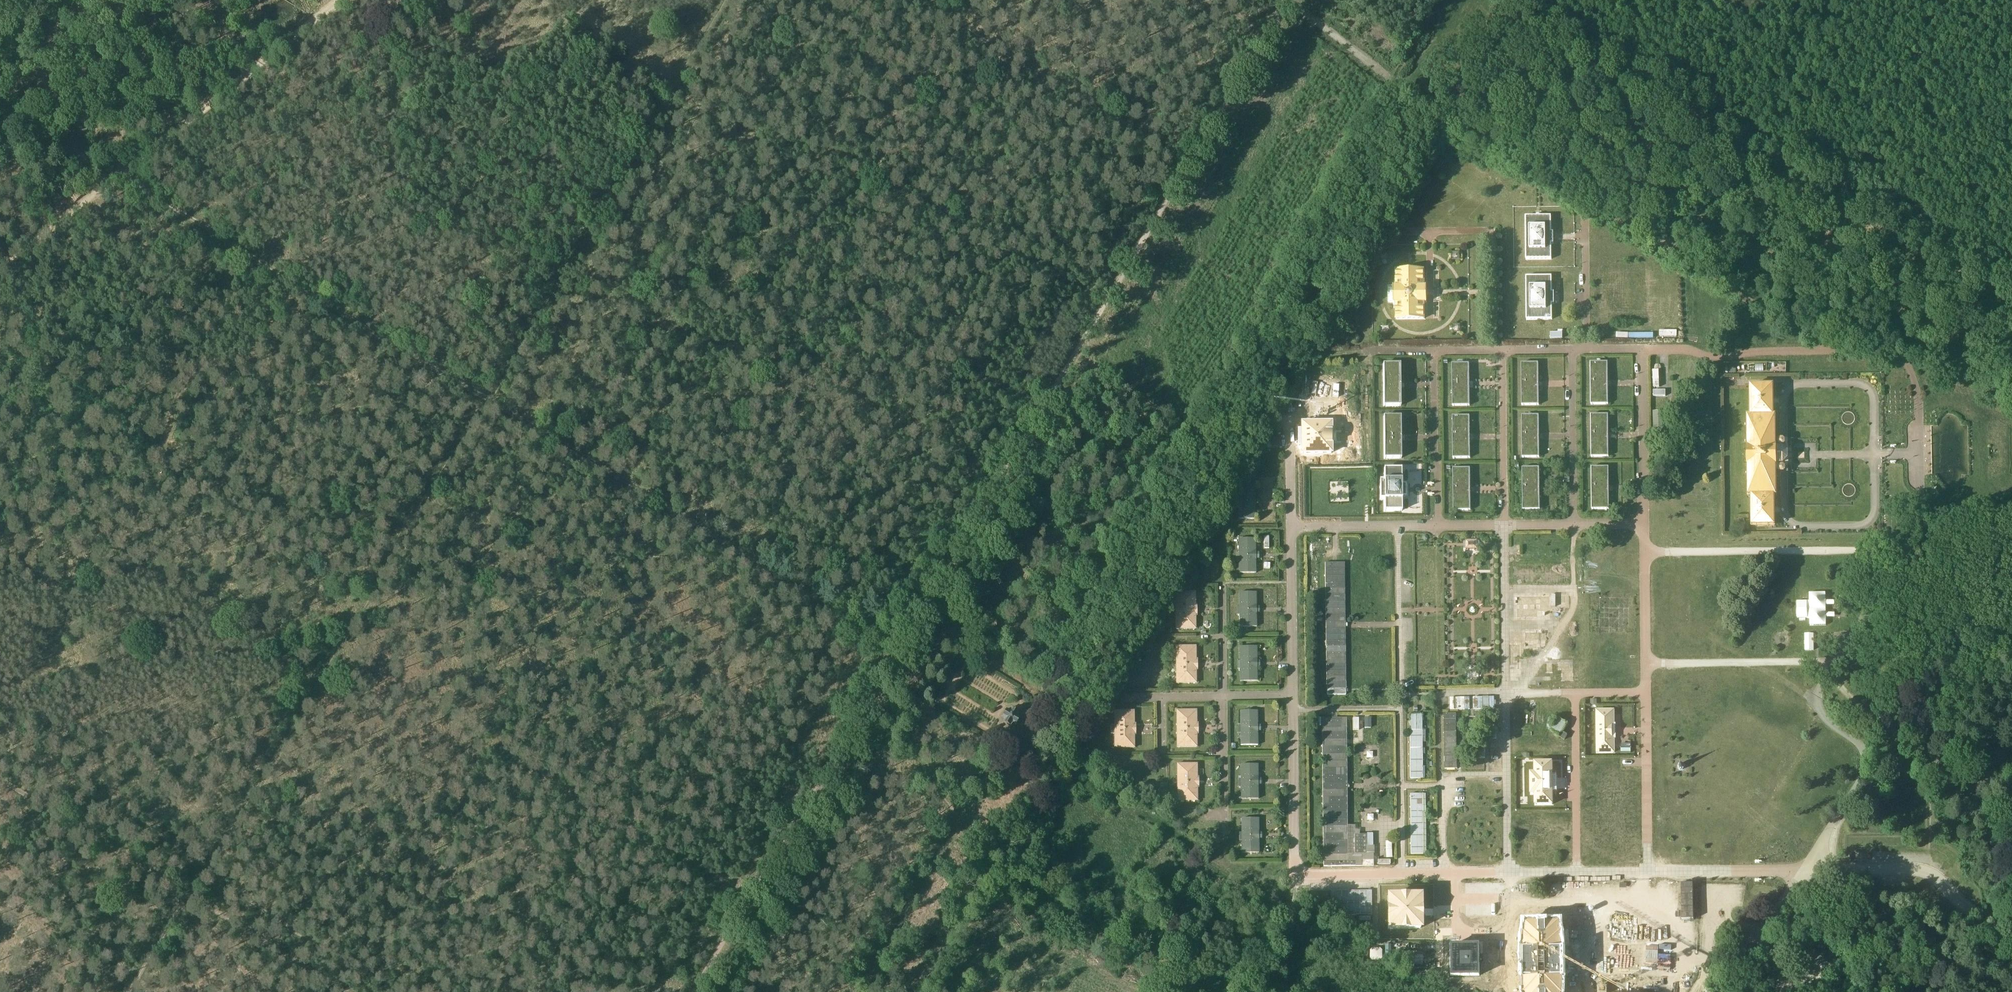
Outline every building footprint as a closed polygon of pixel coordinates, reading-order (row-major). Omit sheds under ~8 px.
[(1551,216),(1526,216),(1526,260),(1552,259),(1551,216)] [(1425,286),(1425,269),(1396,269),(1396,286),(1393,286),(1393,303),(1396,303),(1396,320),(1425,319),(1425,303),(1427,303),(1427,286),(1425,286)] [(1552,276),(1526,276),(1526,320),(1552,320),(1552,276)] [(1608,362),(1591,362),(1591,404),(1608,404),(1608,362)] [(1469,363),(1452,363),(1453,406),(1470,405),(1469,363)] [(1539,363),(1521,363),(1522,405),(1539,405),(1539,363)] [(1400,364),(1383,364),(1383,406),(1401,406),(1400,364)] [(1776,416),(1774,416),(1773,385),(1751,385),(1751,416),(1748,416),(1749,495),(1752,495),(1752,526),(1775,526),(1775,495),(1777,495),(1776,416)] [(1664,411),(1653,412),(1654,430),(1665,430),(1664,411)] [(1608,414),(1591,414),(1592,457),(1609,457),(1608,414)] [(1539,415),(1522,415),(1522,457),(1540,457),(1539,415)] [(1401,416),(1384,417),(1384,459),(1401,458),(1401,416)] [(1470,416),(1453,416),(1453,458),(1470,458),(1470,416)] [(1330,422),(1301,422),(1301,453),(1330,453),(1330,422)] [(1540,467),(1522,468),(1523,510),(1540,510),(1540,467)] [(1609,467),(1592,467),(1592,509),(1609,509),(1609,467)] [(1470,468),(1453,468),(1454,510),(1471,510),(1470,468)] [(1402,511),(1401,469),(1384,469),(1384,481),(1380,481),(1380,500),(1384,499),(1384,511),(1402,511)] [(1256,505),(1259,505),(1259,498),(1256,498),(1255,484),(1238,485),(1239,499),(1235,499),(1236,507),(1239,507),(1239,520),(1256,519),(1256,505)] [(1259,553),(1256,553),(1256,538),(1238,539),(1239,553),(1236,554),(1236,561),(1239,561),(1239,574),(1257,573),(1256,559),(1260,559),(1259,553)] [(1345,563),(1325,563),(1327,689),(1327,695),(1346,695),(1346,689),(1345,563)] [(1513,583),(1570,584),(1570,565),(1513,564),(1513,583)] [(1197,605),(1196,605),(1196,592),(1175,592),(1175,630),(1196,630),(1196,617),(1197,617),(1197,605)] [(1257,613),(1260,613),(1260,606),(1257,607),(1256,592),(1239,593),(1240,607),(1236,607),(1237,615),(1240,615),(1240,628),(1257,627),(1257,613)] [(1809,602),(1797,602),(1797,619),(1810,618),(1810,626),(1826,625),(1826,593),(1809,593),(1809,602)] [(1536,631),(1511,631),(1511,667),(1516,667),(1516,655),(1520,655),(1520,661),(1531,661),(1531,655),(1535,655),(1535,647),(1546,647),(1546,624),(1558,624),(1558,611),(1560,611),(1560,606),(1568,606),(1568,594),(1515,594),(1515,619),(1536,619),(1536,631)] [(1196,646),(1176,646),(1176,684),(1197,684),(1197,671),(1198,671),(1198,659),(1197,659),(1196,646)] [(1256,646),(1239,647),(1240,661),(1237,662),(1237,670),(1240,669),(1240,682),(1258,681),(1257,667),(1261,667),(1260,661),(1257,661),(1256,646)] [(1498,708),(1497,696),(1473,697),(1474,709),(1498,708)] [(1450,709),(1470,709),(1470,697),(1450,697),(1450,709)] [(1018,717),(1020,713),(1016,711),(1012,709),(1010,712),(1007,710),(1003,718),(1005,719),(1003,723),(1007,725),(1010,727),(1012,723),(1017,726),(1021,719),(1018,717)] [(1198,723),(1197,723),(1197,710),(1176,710),(1177,748),(1197,747),(1197,735),(1198,735),(1198,723)] [(1136,724),(1135,724),(1135,711),(1114,711),(1114,726),(1111,726),(1111,734),(1114,734),(1114,748),(1135,748),(1135,735),(1136,735),(1136,724)] [(1257,711),(1240,711),(1241,726),(1237,726),(1238,734),(1241,734),(1241,746),(1258,745),(1258,731),(1261,731),(1261,725),(1258,725),(1257,711)] [(1616,752),(1616,711),(1595,711),(1595,752),(1616,752)] [(1456,714),(1444,714),(1445,769),(1457,768),(1456,714)] [(1422,715),(1410,715),(1410,778),(1422,778),(1422,715)] [(1332,718),(1322,718),(1323,866),(1374,866),(1373,860),(1361,860),(1361,832),(1353,832),(1353,856),(1348,856),(1347,718),(1339,718),(1339,716),(1331,716),(1332,718)] [(1560,737),(1563,731),(1568,723),(1559,718),(1551,731),(1560,737)] [(1568,735),(1563,731),(1560,737),(1565,740),(1568,735)] [(1621,745),(1621,753),(1631,752),(1631,744),(1621,745)] [(1553,791),(1553,776),(1552,762),(1535,763),(1535,773),(1531,773),(1531,794),(1536,794),(1536,805),(1553,805),(1553,791)] [(1199,777),(1198,777),(1198,763),(1177,764),(1177,801),(1198,801),(1198,788),(1199,788),(1199,777)] [(1258,764),(1241,765),(1241,779),(1238,779),(1238,787),(1241,787),(1242,799),(1259,798),(1259,785),(1262,785),(1262,778),(1258,778),(1258,764)] [(1423,794),(1410,794),(1411,854),(1423,854),(1423,794)] [(1263,832),(1259,832),(1259,818),(1242,819),(1242,833),(1239,833),(1239,841),(1242,841),(1243,853),(1260,853),(1259,839),(1263,839),(1263,832)] [(1417,894),(1427,894),(1427,915),(1433,915),(1433,886),(1417,886),(1417,894)] [(1336,891),(1336,903),(1341,903),(1342,915),(1372,915),(1372,891),(1336,891)] [(1419,897),(1389,897),(1389,928),(1420,928),(1419,897)] [(1568,906),(1530,906),(1530,980),(1568,980),(1568,906)] [(1478,946),(1450,946),(1450,975),(1478,975),(1478,946)] [(1423,964),(1424,954),(1407,954),(1407,964),(1423,964)] [(1706,977),(1705,960),(1696,960),(1696,977),(1706,977)]
